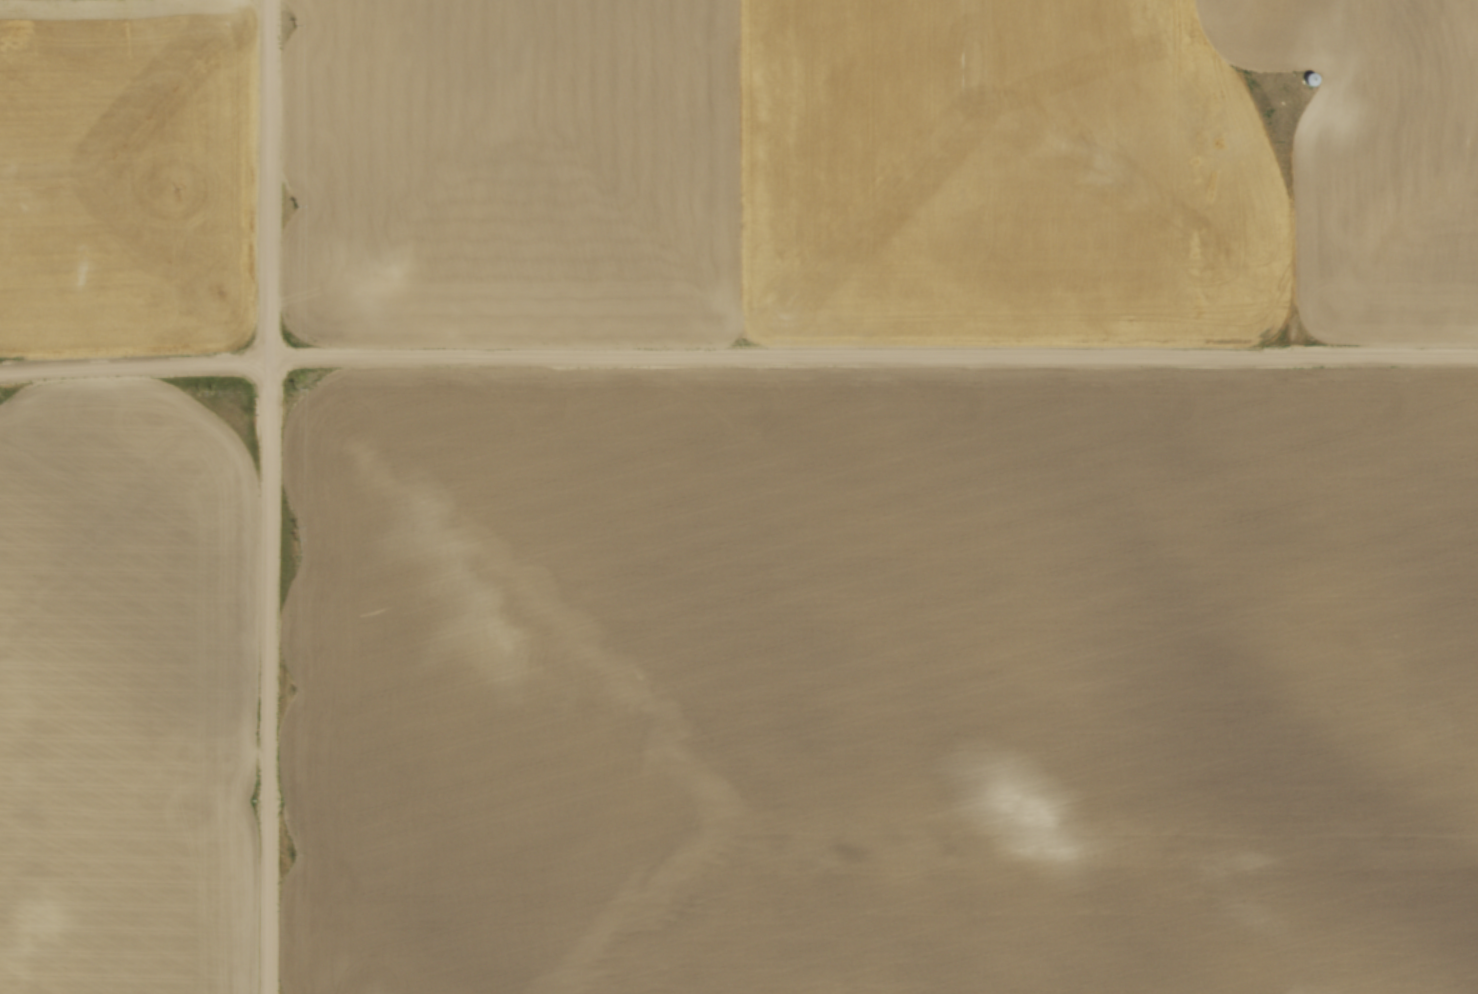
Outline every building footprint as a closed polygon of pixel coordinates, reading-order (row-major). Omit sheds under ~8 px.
[(1302,75),(1303,84),(1314,83),(1313,73),(1302,75)]
